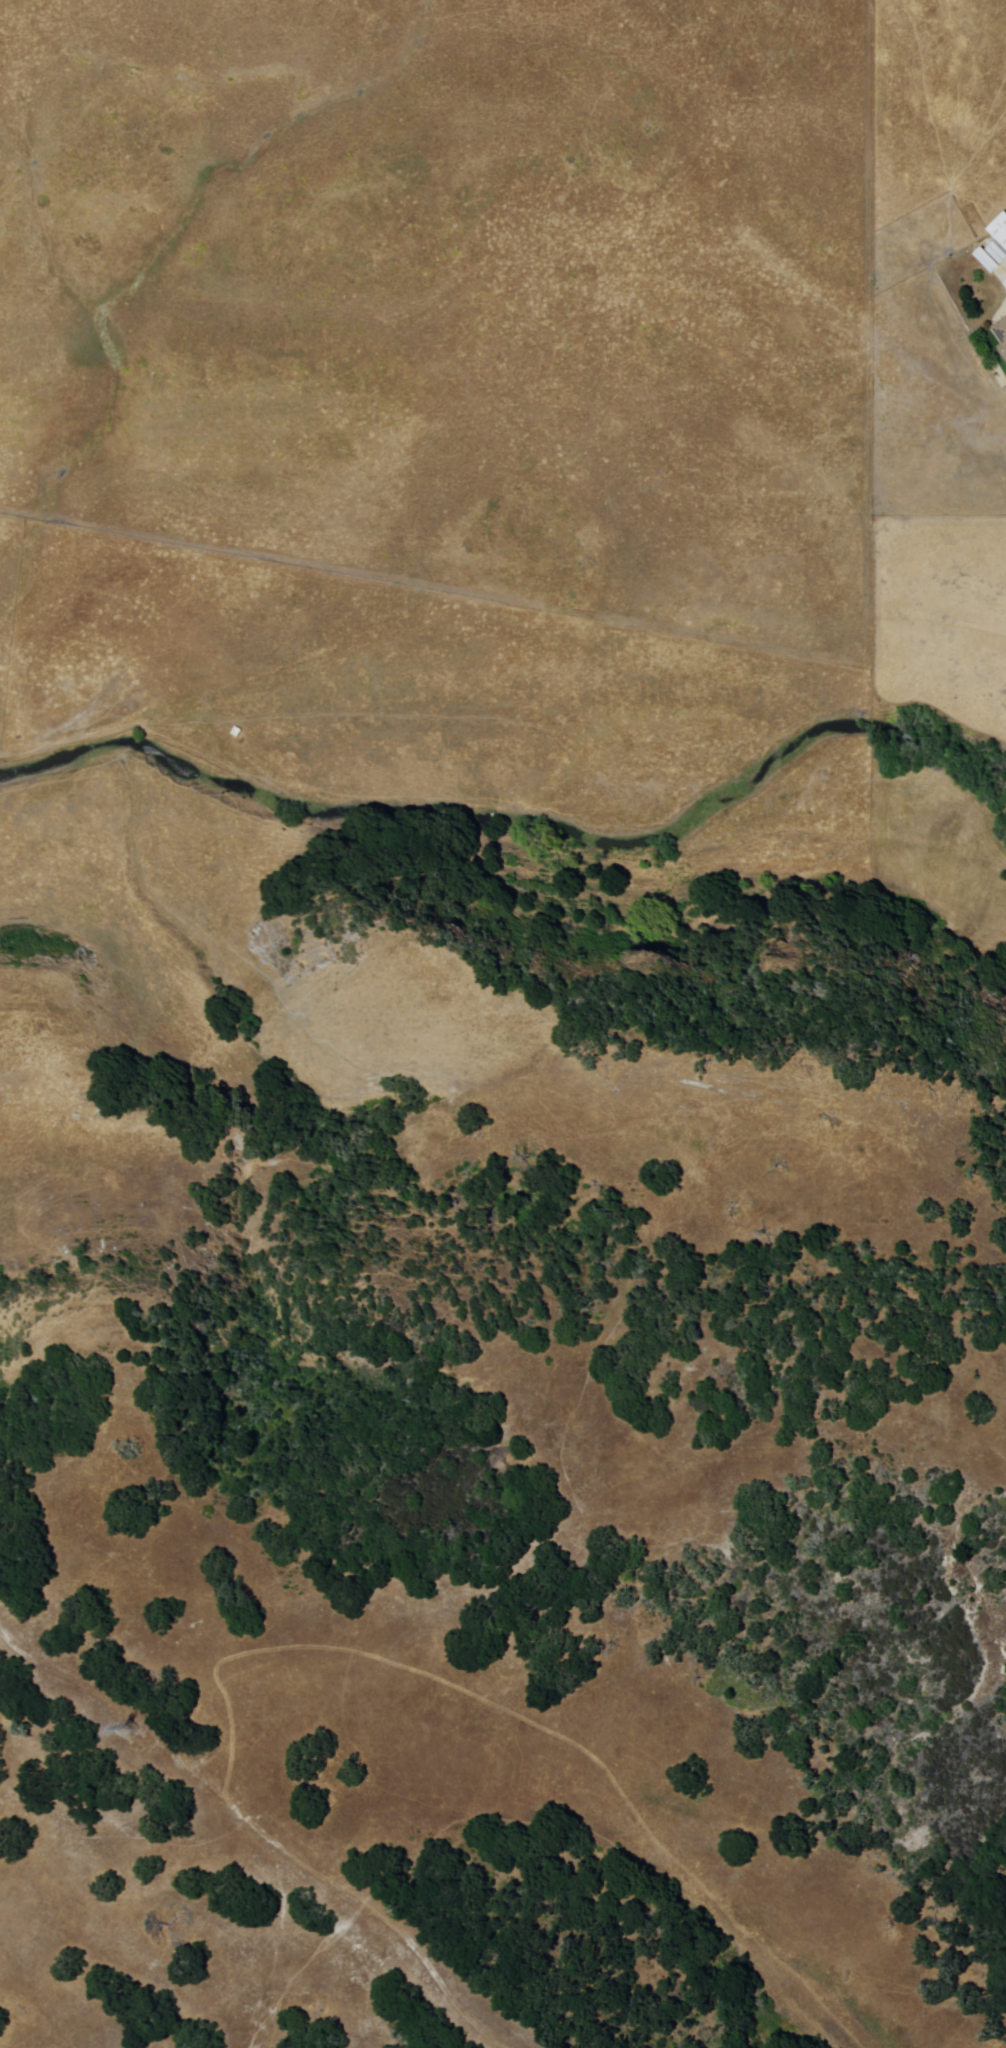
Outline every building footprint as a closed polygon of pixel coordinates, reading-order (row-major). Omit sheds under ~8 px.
[(988,231),(1005,249),(1005,213),(988,231)] [(987,252),(983,248),(975,256),(994,276),(1005,264),(1005,254),(996,243),(987,252)] [(994,329),(1004,344),(1000,347),(1005,356),(1005,320),(994,329)]
